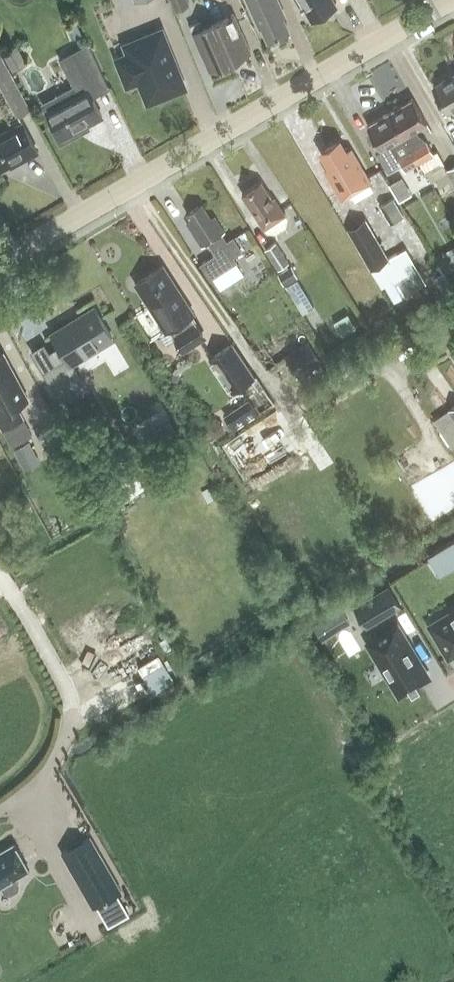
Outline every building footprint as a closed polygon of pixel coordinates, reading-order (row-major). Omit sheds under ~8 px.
[(176,10),(189,4),(187,0),(172,0),(176,10)] [(278,0),(247,0),(260,27),(262,26),(268,40),(289,31),(283,17),(285,16),(278,0)] [(302,8),(305,6),(312,18),(336,5),(333,0),(298,0),(302,8)] [(251,51),(235,15),(214,24),(230,60),(251,51)] [(209,70),(230,60),(214,24),(203,29),(200,22),(190,26),(193,33),(209,70)] [(184,87),(161,31),(126,45),(130,55),(119,59),(128,83),(140,79),(149,101),(184,87)] [(92,98),(110,89),(89,43),(59,59),(74,87),(55,97),(56,98),(57,98),(60,103),(47,110),(54,124),(51,126),(61,144),(87,130),(85,126),(102,116),(92,98)] [(18,45),(4,52),(12,68),(26,60),(18,45)] [(31,110),(0,54),(0,85),(17,117),(31,110)] [(434,87),(447,111),(453,107),(453,75),(434,87)] [(413,99),(389,112),(419,162),(420,162),(426,174),(444,164),(437,152),(434,154),(426,141),(422,143),(415,130),(427,123),(413,99)] [(400,163),(405,171),(419,162),(389,112),(367,125),(381,149),(376,152),(387,170),(400,163)] [(37,152),(22,124),(0,135),(0,169),(19,159),(20,161),(37,152)] [(325,171),(342,199),(371,182),(352,150),(346,154),(339,142),(322,152),(331,167),(325,171)] [(392,182),(400,198),(412,191),(404,176),(392,182)] [(286,226),(288,219),(274,198),(273,199),(261,181),(242,193),(266,231),(275,234),(286,226)] [(234,256),(243,251),(234,237),(227,241),(223,234),(225,232),(214,217),(211,219),(202,204),(187,214),(192,220),(187,223),(203,247),(209,243),(216,254),(202,264),(212,279),(213,278),(237,262),(234,256)] [(371,269),(389,259),(365,219),(348,229),(371,269)] [(278,270),(289,262),(276,242),(265,250),(278,270)] [(389,259),(371,269),(383,288),(384,288),(393,304),(403,298),(426,284),(418,272),(405,249),(389,259)] [(255,252),(245,259),(251,269),(262,262),(255,252)] [(184,349),(203,336),(190,316),(194,313),(163,266),(136,284),(166,331),(173,326),(180,336),(177,338),(184,349)] [(278,274),(284,285),(298,277),(292,266),(278,274)] [(67,357),(71,364),(72,363),(113,338),(94,308),(52,334),(67,357)] [(308,341),(285,357),(298,377),(322,362),(308,341)] [(255,377),(233,343),(208,358),(231,393),(255,377)] [(28,399),(4,354),(0,355),(0,422),(13,445),(32,435),(16,406),(28,399)] [(67,357),(43,372),(63,404),(88,389),(72,363),(71,364),(67,357)] [(433,421),(453,449),(453,448),(453,407),(433,421)] [(209,433),(217,437),(224,432),(223,423),(216,420),(208,425),(209,433)] [(178,434),(170,421),(144,436),(153,450),(178,434)] [(26,470),(40,463),(29,441),(14,449),(26,470)] [(101,495),(108,508),(130,495),(123,483),(101,495)] [(354,606),(367,627),(401,606),(388,585),(354,606)] [(349,624),(340,608),(314,624),(323,640),(349,624)] [(453,653),(453,612),(430,626),(449,657),(453,653)] [(410,688),(412,692),(420,687),(418,684),(429,677),(398,625),(368,643),(399,695),(410,688)] [(158,654),(138,667),(152,688),(172,675),(158,654)] [(93,907),(122,891),(90,835),(62,852),(93,907)] [(0,887),(2,886),(6,892),(11,893),(18,889),(19,884),(16,878),(30,870),(14,844),(0,852),(0,887)]
